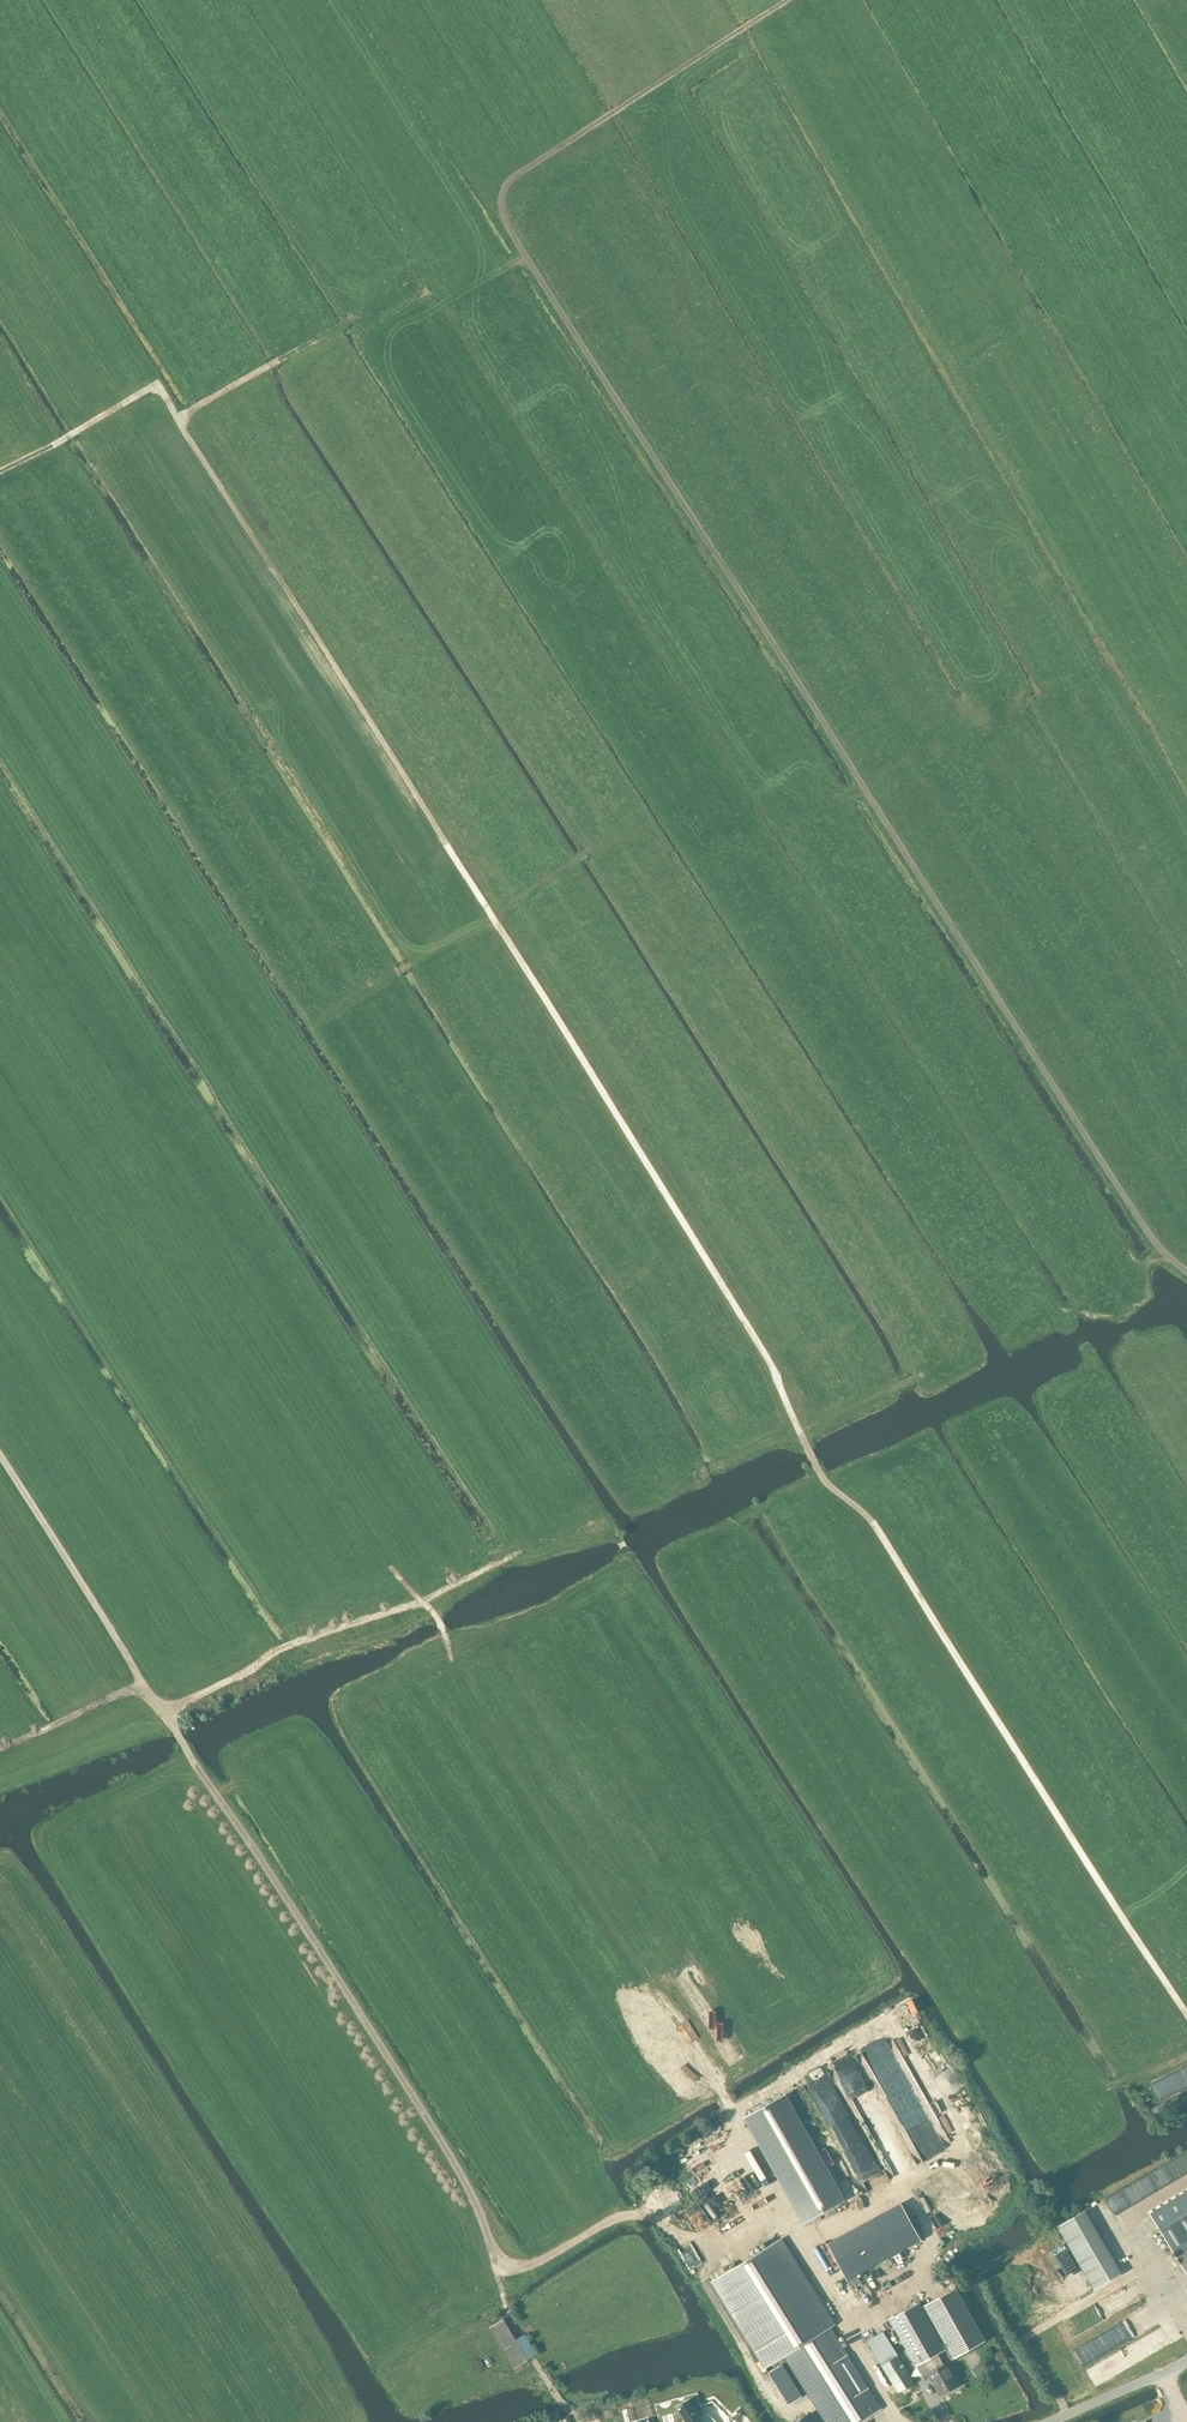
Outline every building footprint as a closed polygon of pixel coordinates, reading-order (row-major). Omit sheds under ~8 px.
[(786,2094),(748,2115),(807,2220),(845,2199),(786,2094)] [(1164,2102),(1151,2109),(1158,2121),(1171,2113),(1164,2102)] [(992,2157),(914,2202),(939,2245),(1017,2201),(992,2157)] [(1149,2216),(1186,2276),(1186,2193),(1149,2216)] [(903,2206),(830,2247),(848,2279),(920,2238),(903,2206)] [(1085,2211),(1058,2227),(1094,2289),(1121,2273),(1085,2211)] [(764,2368),(785,2355),(830,2327),(835,2324),(782,2238),(711,2282),(764,2368)] [(956,2287),(924,2306),(953,2358),(986,2340),(956,2287)] [(919,2302),(889,2319),(915,2366),(917,2365),(917,2366),(925,2361),(937,2354),(943,2351),(943,2350),(945,2349),(919,2302)] [(513,2368),(528,2360),(503,2319),(489,2327),(513,2368)] [(830,2327),(785,2355),(826,2421),(859,2421),(881,2408),(830,2327)] [(898,2392),(914,2382),(883,2331),(867,2341),(898,2392)] [(937,2354),(925,2361),(931,2371),(927,2373),(940,2396),(959,2386),(946,2363),(943,2364),(937,2354)] [(983,2363),(974,2369),(977,2375),(986,2370),(983,2363)] [(789,2403),(802,2395),(783,2365),(770,2373),(789,2403)] [(816,2413),(806,2397),(799,2402),(809,2417),(816,2413)] [(713,2402),(701,2405),(704,2415),(708,2414),(717,2421),(726,2421),(730,2418),(713,2402)] [(685,2403),(674,2409),(682,2421),(697,2421),(685,2403)]
